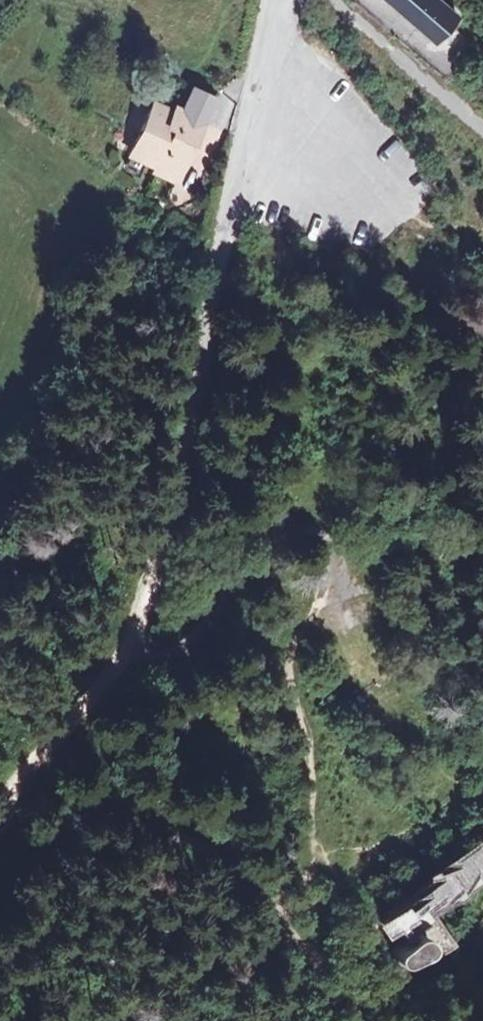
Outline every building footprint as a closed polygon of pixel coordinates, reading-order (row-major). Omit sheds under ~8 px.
[(437,40),(457,16),(438,0),(387,0),(437,40)] [(193,114),(212,123),(223,101),(204,92),(193,114)] [(158,112),(138,155),(168,167),(165,172),(185,181),(212,123),(193,114),(184,110),(178,121),(158,112)] [(361,913),(388,946),(411,930),(434,913),(482,878),(482,828),(361,913)] [(462,954),(434,913),(411,930),(423,944),(426,943),(429,943),(432,944),(434,946),(436,949),(436,952),(436,955),(435,958),(433,960),(413,969),(411,970),(420,982),(462,954)] [(423,944),(406,956),(404,958),(402,960),(402,962),(402,964),(402,966),(404,968),(406,970),(409,970),(411,970),(413,969),(433,960),(435,958),(436,955),(436,952),(436,949),(434,946),(432,944),(429,943),(426,943),(423,944)]
